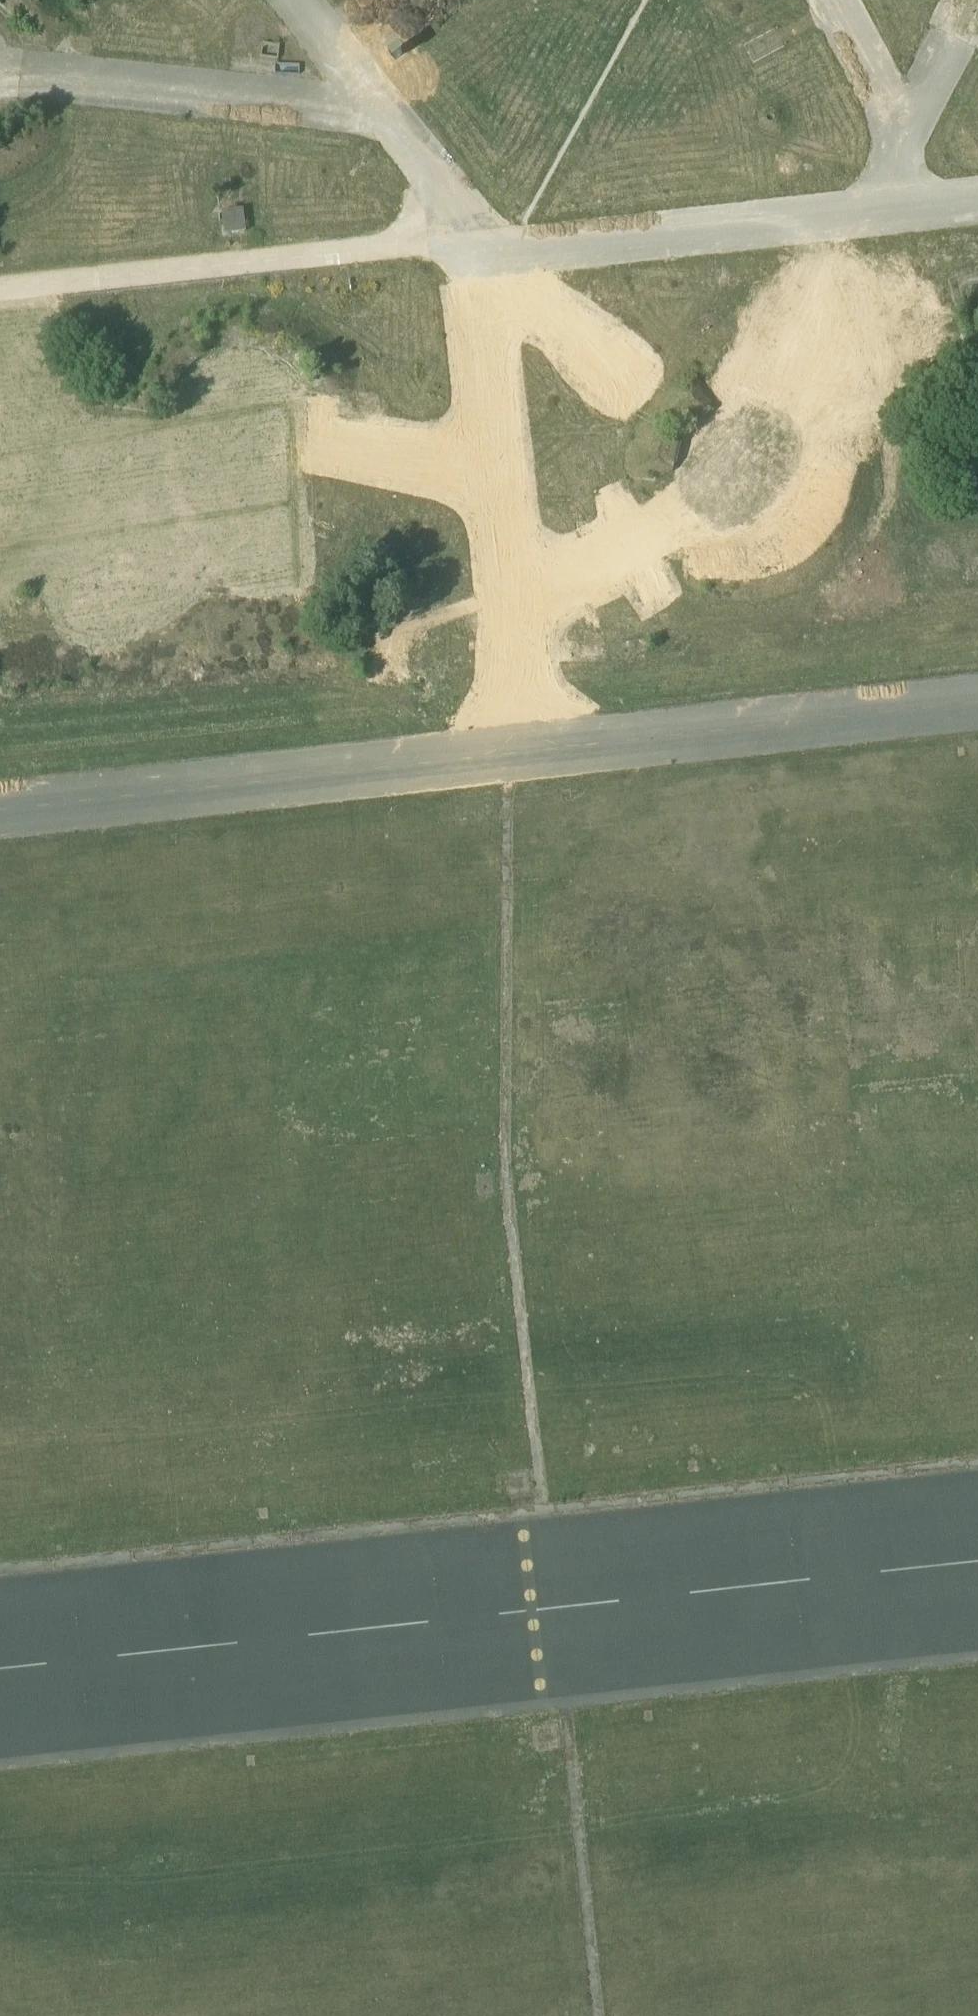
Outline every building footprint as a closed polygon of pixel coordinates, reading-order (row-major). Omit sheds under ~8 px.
[(221,213),(224,235),(244,233),(241,211),(221,213)]
